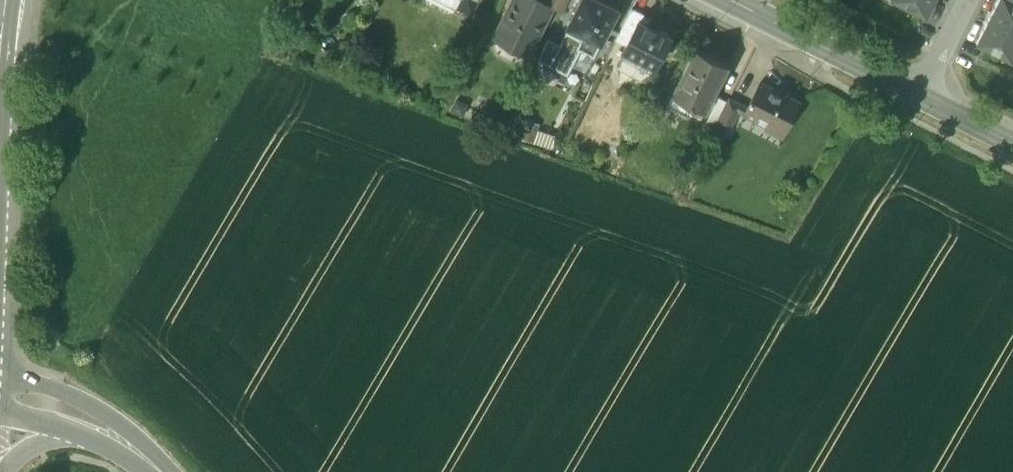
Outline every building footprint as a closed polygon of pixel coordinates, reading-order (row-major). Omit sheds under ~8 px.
[(452,0),(404,0),(420,8),(418,12),(422,14),(424,10),(440,18),(438,22),(442,24),(444,20),(461,29),(471,10),(452,0)] [(471,10),(476,0),(452,0),(471,10)] [(495,39),(527,55),(552,6),(552,5),(549,3),(543,0),(515,0),(495,39)] [(549,3),(552,5),(552,6),(561,11),(567,0),(550,0),(549,3)] [(569,25),(584,33),(602,42),(618,9),(602,1),(602,0),(582,0),(569,25)] [(927,18),(936,0),(892,0),(927,18)] [(989,19),(1012,31),(1012,0),(999,0),(989,19)] [(632,8),(616,40),(627,46),(640,20),(641,21),(644,14),(632,8)] [(989,19),(977,44),(1012,62),(1012,31),(989,19)] [(641,21),(640,20),(627,46),(622,55),(639,63),(641,59),(657,67),(672,37),(641,21)] [(549,65),(568,74),(581,49),(577,47),(581,38),(566,31),(560,43),(549,65)] [(602,42),(584,33),(581,38),(577,47),(581,49),(594,56),(602,42)] [(560,43),(549,38),(538,60),(549,65),(560,43)] [(728,66),(696,49),(668,105),(687,115),(691,105),(705,112),(728,66)] [(801,103),(760,82),(744,113),(767,126),(765,129),(783,138),(801,103)] [(479,104),(464,96),(454,114),(469,122),(479,104)] [(729,98),(716,124),(729,131),(742,105),(729,98)]
